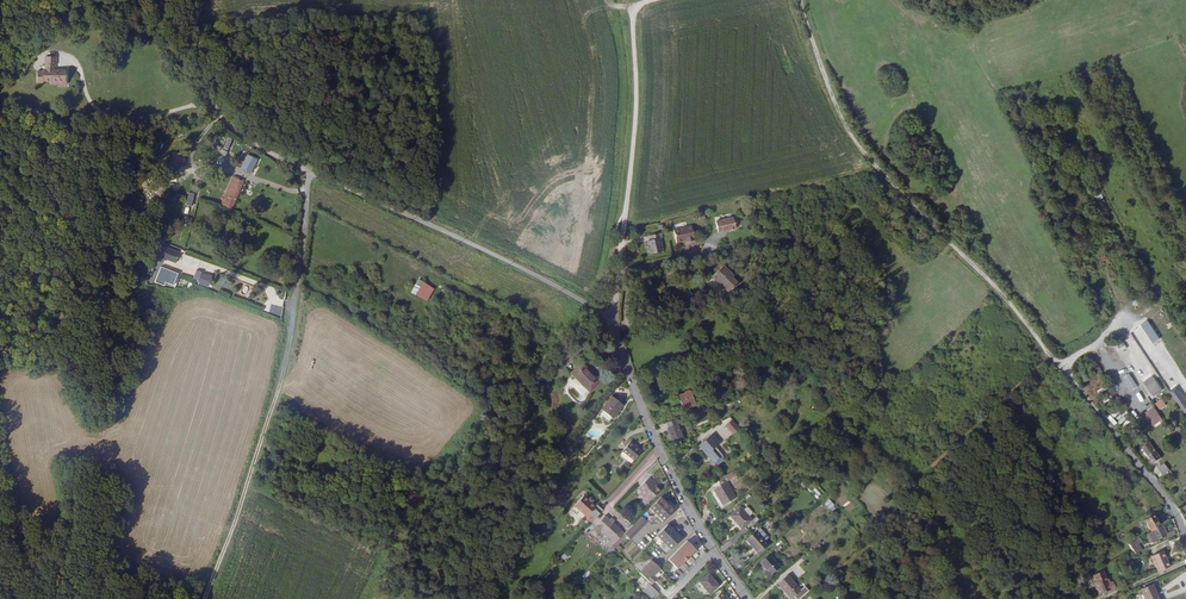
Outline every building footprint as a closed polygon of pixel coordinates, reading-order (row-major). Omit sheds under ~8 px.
[(57,57),(45,57),(45,68),(47,70),(51,74),(56,70),(56,66),(57,66),(57,57)] [(68,85),(68,70),(56,70),(51,74),(47,70),(43,70),(43,71),(37,71),(37,84),(44,84),(44,82),(51,82),(51,85),(68,85)] [(214,143),(220,145),(222,137),(216,136),(214,143)] [(173,152),(169,171),(178,173),(182,154),(173,152)] [(252,174),(258,160),(247,155),(241,169),(252,174)] [(240,195),(230,191),(219,220),(228,224),(229,225),(240,195)] [(180,202),(177,214),(183,215),(185,203),(180,202)] [(724,230),(724,231),(737,228),(735,217),(717,220),(718,231),(724,230)] [(686,240),(687,242),(696,240),(692,226),(674,230),(676,239),(677,242),(686,240)] [(661,237),(660,233),(650,235),(651,239),(648,240),(651,254),(664,250),(661,237)] [(167,247),(162,259),(176,264),(181,252),(167,247)] [(177,272),(179,268),(167,263),(165,267),(177,272)] [(167,282),(175,286),(179,274),(162,267),(156,282),(165,286),(167,282)] [(728,291),(737,283),(731,278),(733,276),(724,267),(714,277),(728,291)] [(194,280),(200,281),(199,285),(209,288),(212,275),(196,271),(194,280)] [(421,291),(424,280),(418,278),(415,288),(421,291)] [(1140,324),(1154,346),(1161,342),(1146,320),(1140,324)] [(1116,345),(1121,352),(1127,348),(1122,341),(1116,345)] [(583,364),(573,375),(593,392),(603,381),(583,364)] [(1152,375),(1142,382),(1153,397),(1163,390),(1152,375)] [(1184,413),(1185,412),(1185,398),(1176,384),(1168,390),(1184,413)] [(684,409),(695,405),(690,391),(679,395),(684,409)] [(612,397),(596,415),(600,418),(601,417),(606,422),(610,418),(610,417),(621,405),(612,397)] [(1154,403),(1159,410),(1166,405),(1161,399),(1154,403)] [(1143,413),(1151,426),(1162,421),(1154,407),(1143,413)] [(702,416),(703,416),(701,411),(693,415),(696,423),(704,420),(702,416)] [(1119,425),(1125,421),(1123,417),(1117,422),(1119,425)] [(683,437),(675,419),(667,422),(670,428),(668,429),(673,440),(683,437)] [(733,434),(740,428),(733,420),(726,425),(733,434)] [(852,430),(856,426),(852,422),(848,426),(852,430)] [(710,432),(705,435),(712,444),(717,440),(710,432)] [(712,444),(705,435),(696,442),(700,447),(705,443),(709,447),(712,444)] [(1157,450),(1151,441),(1143,447),(1154,462),(1159,459),(1154,452),(1157,450)] [(632,442),(623,452),(629,458),(637,449),(634,447),(636,446),(632,442)] [(719,460),(712,451),(709,447),(705,443),(700,447),(714,464),(719,460)] [(637,450),(637,449),(629,458),(635,463),(642,454),(637,450)] [(714,449),(712,451),(719,460),(721,459),(714,449)] [(562,458),(558,455),(553,461),(557,464),(562,458)] [(1163,475),(1169,470),(1163,463),(1157,468),(1163,475)] [(736,476),(732,470),(716,481),(720,486),(713,490),(722,506),(735,498),(725,482),(736,476)] [(646,498),(645,500),(642,503),(644,506),(659,490),(656,487),(658,484),(656,482),(658,480),(655,476),(652,479),(649,476),(639,487),(643,490),(641,493),(646,498)] [(583,496),(574,506),(581,513),(590,503),(583,496)] [(661,496),(650,507),(664,520),(674,510),(661,496)] [(828,500),(824,504),(830,512),(835,508),(828,500)] [(590,503),(581,513),(593,524),(604,512),(596,505),(594,507),(590,503)] [(746,507),(743,510),(749,517),(751,514),(752,512),(748,507),(746,507)] [(756,524),(753,521),(749,517),(740,508),(731,517),(743,530),(745,528),(748,532),(756,524)] [(1150,529),(1158,525),(1153,515),(1145,520),(1150,529)] [(606,516),(593,530),(598,535),(599,533),(603,533),(607,537),(607,538),(613,544),(624,533),(624,532),(606,516)] [(647,521),(641,516),(638,519),(635,521),(632,524),(629,527),(626,530),(624,532),(624,533),(629,539),(632,536),(635,533),(638,530),(641,527),(644,524),(647,521)] [(667,524),(657,535),(671,549),(682,538),(667,524)] [(1160,527),(1149,532),(1153,542),(1158,539),(1164,537),(1160,527)] [(760,529),(757,532),(765,542),(768,539),(760,529)] [(765,542),(757,532),(756,532),(746,542),(752,549),(753,548),(759,554),(762,551),(764,554),(771,548),(769,545),(765,542)] [(679,570),(699,548),(689,539),(668,560),(679,570)] [(1165,558),(1166,557),(1164,552),(1153,557),(1158,571),(1170,566),(1168,560),(1167,561),(1165,558)] [(759,565),(766,574),(762,578),(768,583),(771,580),(770,578),(771,577),(770,576),(781,567),(770,555),(759,565)] [(661,569),(652,561),(640,573),(652,585),(656,581),(653,578),(655,576),(661,569)] [(585,579),(592,573),(589,570),(582,577),(585,579)] [(1093,582),(1094,585),(1106,579),(1105,579),(1101,570),(1092,575),(1094,581),(1093,582)] [(708,574),(698,581),(708,593),(717,586),(708,574)] [(809,590),(805,586),(801,590),(788,574),(779,582),(792,598),(794,595),(797,598),(798,598),(809,590)] [(1106,579),(1094,585),(1099,594),(1114,587),(1111,581),(1108,582),(1107,583),(1106,579)] [(1146,598),(1159,598),(1154,585),(1153,583),(1141,588),(1146,598)] [(657,592),(649,584),(643,590),(652,598),(657,592)] [(811,592),(809,590),(798,598),(804,598),(811,592)] [(722,591),(715,598),(731,598),(722,591)]
